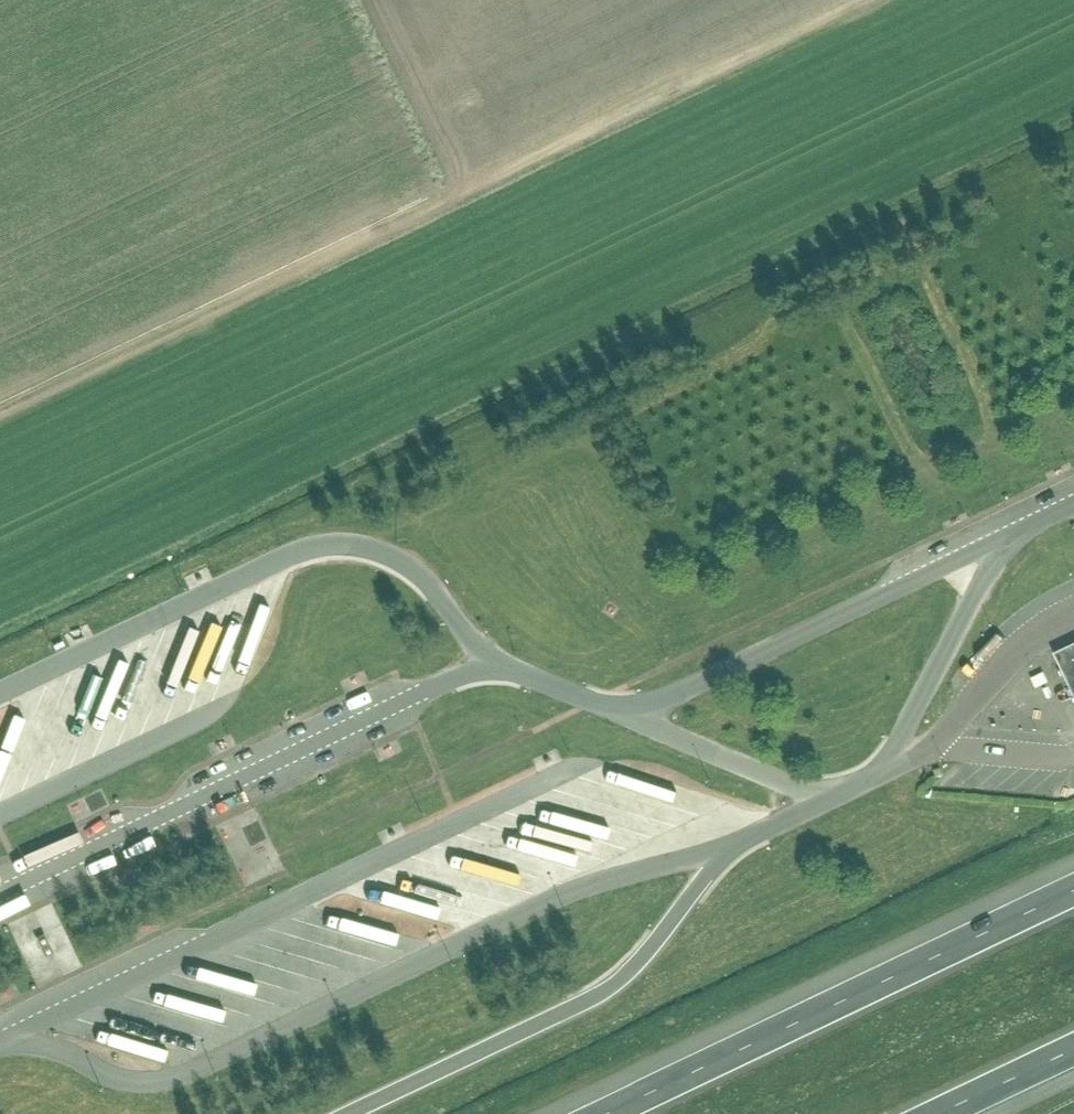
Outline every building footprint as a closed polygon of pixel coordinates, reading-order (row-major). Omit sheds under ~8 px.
[(1055,654),(1073,694),(1073,645),(1055,654)] [(0,765),(0,776),(11,779),(31,706),(17,702),(0,765)] [(46,935),(37,939),(46,958),(55,954),(46,935)]
